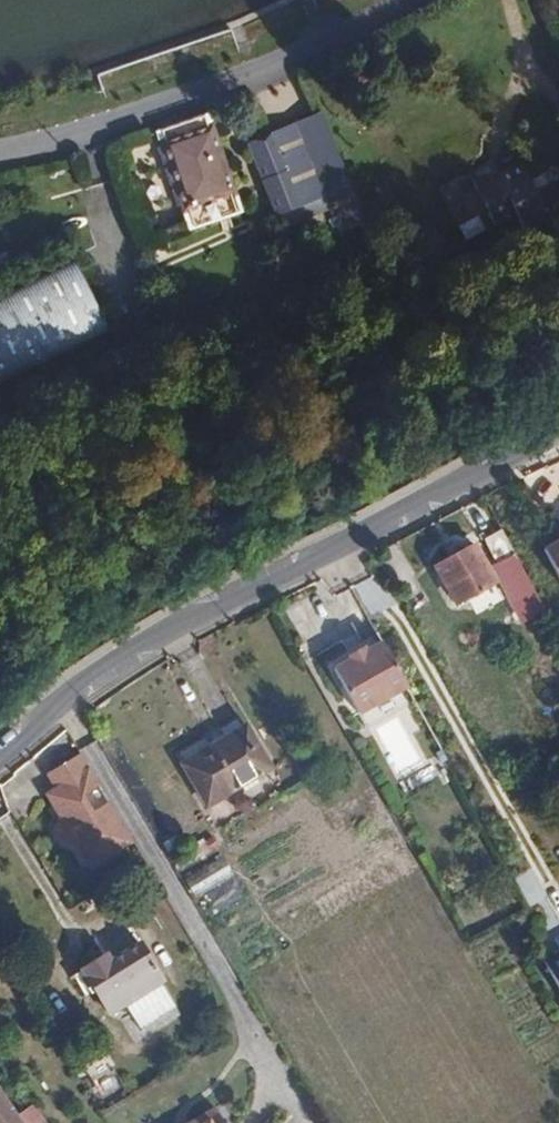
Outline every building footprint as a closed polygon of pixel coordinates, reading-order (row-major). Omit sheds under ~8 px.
[(215,113),(153,134),(186,230),(220,218),(213,199),(239,190),(217,127),(220,126),(215,113)] [(366,220),(320,116),(270,136),(271,140),(255,147),(281,212),(324,195),(327,204),(339,233),(366,220)] [(324,195),(281,212),(285,221),(327,204),(324,195)] [(322,227),(316,230),(320,240),(326,237),(322,227)] [(0,294),(0,383),(108,330),(73,259),(0,294)] [(520,568),(499,530),(482,540),(495,564),(498,563),(506,575),(520,568)] [(543,549),(558,579),(558,540),(543,549)] [(471,546),(434,566),(454,603),(491,582),(471,546)] [(526,600),(535,596),(522,573),(503,583),(509,595),(520,589),(526,600)] [(384,644),(379,646),(405,691),(409,688),(384,644)] [(405,691),(379,646),(368,653),(353,661),(335,672),(360,716),(405,691)] [(353,661),(368,653),(366,649),(351,658),(353,661)] [(231,710),(170,751),(204,801),(264,760),(231,710)] [(98,786),(78,754),(44,774),(53,789),(69,813),(59,820),(53,830),(61,844),(73,845),(89,870),(132,844),(107,802),(91,812),(82,796),(98,786)] [(59,820),(69,813),(53,789),(43,795),(59,820)] [(222,855),(183,878),(195,896),(232,873),(222,855)] [(108,1014),(126,1003),(158,983),(161,981),(138,944),(107,962),(103,955),(80,969),(108,1014)] [(548,968),(558,987),(558,962),(548,968)] [(158,983),(126,1003),(137,1019),(168,999),(158,983)] [(18,1118),(15,1114),(0,1092),(0,1122),(21,1122),(18,1118)] [(15,1114),(18,1118),(34,1107),(31,1103),(15,1114)] [(217,1113),(213,1106),(185,1122),(200,1122),(217,1113)] [(21,1122),(44,1122),(34,1107),(18,1118),(21,1122)] [(217,1113),(200,1122),(223,1122),(217,1113)]
